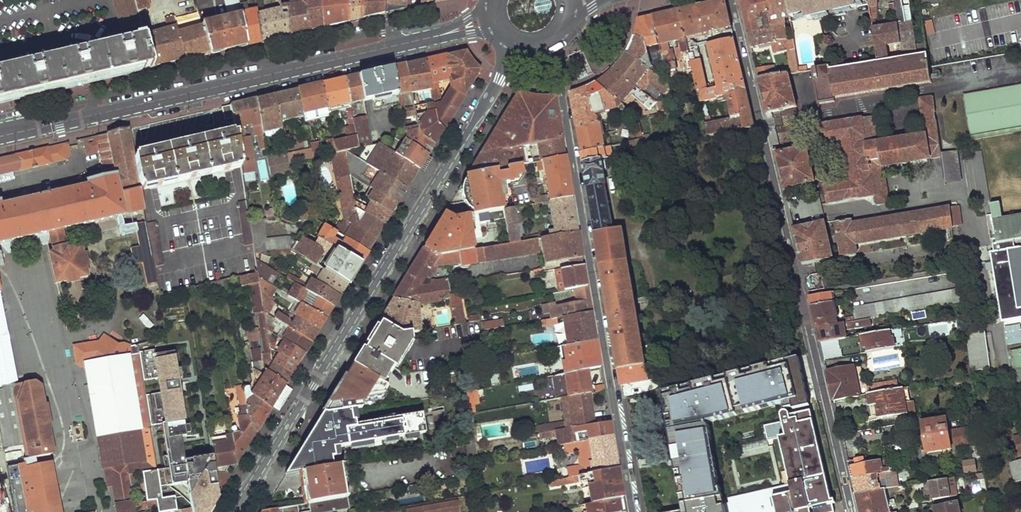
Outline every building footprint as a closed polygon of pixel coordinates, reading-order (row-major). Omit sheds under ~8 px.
[(121,30),(141,25),(138,17),(136,10),(133,0),(113,0),(121,30)] [(136,10),(149,7),(147,0),(133,0),(136,10)] [(227,19),(201,25),(201,26),(208,54),(227,50),(246,46),(241,16),(240,14),(240,10),(238,0),(222,0),(227,19)] [(299,3),(279,7),(279,9),(281,16),(283,37),(296,34),(309,31),(304,0),(299,0),(299,3)] [(309,31),(316,30),(322,28),(319,0),(304,0),(309,31)] [(322,28),(335,25),(347,23),(348,0),(319,0),(322,28)] [(363,0),(348,0),(347,23),(354,21),(361,20),(363,0)] [(361,20),(370,17),(379,15),(381,0),(363,0),(361,20)] [(406,0),(381,0),(379,15),(392,12),(405,9),(406,0)] [(420,6),(421,0),(406,0),(405,9),(417,7),(420,6)] [(686,38),(731,28),(725,0),(722,0),(702,5),(680,10),(686,38)] [(748,33),(773,28),(773,26),(771,17),(767,0),(740,0),(748,33)] [(771,17),(791,12),(789,0),(767,0),(771,17)] [(791,12),(792,22),(813,18),(815,22),(847,14),(846,10),(871,4),(870,0),(789,0),(791,12)] [(879,60),(891,59),(890,49),(903,47),(896,4),(891,5),(894,26),(879,29),(877,15),(876,15),(875,9),(878,9),(877,0),(870,0),(871,4),(879,60)] [(905,56),(919,54),(915,33),(913,22),(904,24),(902,13),(904,13),(902,0),(895,0),(896,4),(903,47),(908,46),(909,53),(904,54),(905,56)] [(921,9),(939,6),(942,0),(919,0),(921,9)] [(281,16),(279,9),(255,14),(260,43),(271,40),(283,37),(281,16)] [(254,12),(254,10),(240,14),(241,16),(246,46),(253,44),(260,43),(255,14),(254,12)] [(687,40),(686,38),(680,10),(667,13),(653,16),(660,44),(662,54),(665,67),(667,79),(676,77),(671,53),(668,54),(665,43),(679,40),(681,52),(683,58),(679,59),(682,69),(685,69),(686,74),(694,73),(687,40)] [(138,17),(141,25),(148,24),(145,15),(138,17)] [(176,32),(172,16),(164,18),(167,28),(151,33),(148,24),(141,25),(144,39),(152,67),(167,64),(183,60),(176,32)] [(646,42),(648,47),(660,44),(653,16),(646,18),(639,19),(637,29),(635,38),(646,42)] [(932,21),(924,23),(928,36),(935,34),(932,21)] [(777,43),(788,40),(784,24),(773,26),(773,28),(777,43)] [(208,54),(201,26),(176,32),(183,60),(196,57),(208,54)] [(748,33),(751,48),(772,44),(774,53),(788,51),(790,69),(795,68),(796,74),(801,73),(799,60),(797,51),(795,39),(792,39),(788,40),(777,43),(773,28),(748,33)] [(924,31),(915,33),(919,54),(923,54),(928,53),(924,31)] [(754,125),(734,37),(710,43),(719,86),(709,89),(699,46),(690,40),(687,40),(694,73),(700,100),(717,96),(718,103),(729,101),(732,115),(740,114),(741,116),(713,122),(711,115),(709,115),(707,105),(701,106),(708,135),(754,125)] [(629,50),(627,53),(649,69),(652,67),(650,57),(648,47),(646,42),(635,38),(633,42),(629,50)] [(152,67),(144,39),(0,72),(0,102),(34,94),(72,86),(122,74),(152,67)] [(569,56),(578,76),(581,75),(584,74),(588,72),(591,71),(583,50),(569,56)] [(424,61),(429,82),(428,83),(429,89),(432,104),(436,125),(443,129),(480,70),(472,61),(465,51),(449,55),(424,61)] [(668,82),(649,69),(627,53),(623,58),(619,62),(613,70),(656,101),(662,92),(664,94),(666,92),(669,88),(668,82)] [(879,60),(815,71),(820,105),(835,103),(835,99),(933,83),(928,53),(923,54),(919,54),(905,56),(891,59),(879,60)] [(662,54),(650,57),(652,67),(656,69),(665,67),(662,54)] [(406,65),(411,93),(429,89),(428,83),(429,82),(424,61),(415,63),(406,65)] [(391,68),(397,96),(411,93),(406,65),(398,67),(391,68)] [(759,79),(776,77),(774,66),(756,69),(759,79)] [(358,76),(362,99),(363,102),(367,101),(371,100),(373,110),(399,104),(397,96),(391,68),(374,72),(362,75),(358,76)] [(656,101),(613,70),(609,74),(605,78),(598,82),(624,103),(632,92),(651,109),(657,102),(656,101)] [(759,79),(766,113),(771,112),(798,106),(791,74),(787,75),(776,77),(759,79)] [(349,102),(352,113),(357,112),(355,100),(362,99),(358,76),(351,78),(344,79),(349,102)] [(320,85),(326,107),(349,102),(344,79),(332,82),(320,85)] [(588,87),(600,119),(601,121),(602,121),(630,114),(632,113),(635,112),(624,103),(598,82),(593,85),(588,87)] [(296,90),(302,113),(326,107),(320,85),(308,88),(296,90)] [(577,127),(600,122),(601,121),(600,119),(588,87),(580,91),(571,94),(577,127)] [(972,136),(1006,129),(1006,126),(1020,124),(1020,88),(966,97),(972,136)] [(272,96),(279,121),(302,115),(302,113),(296,90),(284,93),(272,96)] [(518,92),(479,155),(519,147),(528,146),(532,145),(537,143),(561,139),(555,97),(542,97),(540,97),(537,96),(528,95),(518,92)] [(261,125),(262,129),(280,125),(279,121),(272,96),(264,98),(255,100),(260,121),(261,125)] [(927,137),(940,135),(934,98),(921,100),(927,137)] [(241,167),(242,174),(254,172),(248,138),(243,139),(241,126),(260,121),(255,100),(243,102),(230,105),(233,118),(236,131),(241,167)] [(414,108),(414,105),(404,107),(403,104),(399,104),(401,113),(415,110),(414,108)] [(420,135),(434,144),(443,129),(436,125),(432,104),(414,108),(415,110),(418,126),(420,135)] [(224,120),(233,118),(230,105),(221,107),(224,120)] [(635,112),(632,113),(637,139),(642,137),(642,134),(636,112),(635,112)] [(357,135),(360,148),(372,145),(370,132),(366,117),(353,120),(357,135)] [(817,127),(819,143),(837,140),(843,183),(827,186),(829,203),(876,196),(873,175),(887,173),(886,167),(943,158),(943,155),(940,135),(927,137),(880,144),(876,118),(817,127)] [(581,151),(604,146),(600,124),(603,124),(602,121),(601,121),(600,122),(577,127),(581,151)] [(263,135),(262,129),(261,125),(252,127),(254,136),(257,136),(261,150),(266,149),(266,147),(263,135)] [(403,130),(404,135),(407,137),(406,139),(428,155),(434,144),(420,135),(418,126),(403,130)] [(973,141),(1020,133),(1020,127),(972,136),(973,141)] [(82,140),(84,150),(90,154),(98,152),(103,177),(85,181),(86,185),(1,204),(0,202),(0,243),(6,241),(49,232),(55,230),(125,214),(125,213),(144,210),(139,187),(133,155),(129,129),(82,140)] [(241,167),(236,131),(233,132),(232,130),(228,131),(181,142),(156,148),(140,152),(135,153),(135,155),(133,155),(139,187),(141,187),(141,192),(148,190),(235,168),(241,167)] [(375,131),(370,132),(372,145),(378,144),(375,131)] [(650,132),(642,134),(642,137),(645,148),(651,146),(653,146),(650,132)] [(263,135),(266,147),(273,146),(270,134),(263,135)] [(360,148),(357,135),(333,140),(336,152),(344,151),(360,148)] [(333,140),(332,137),(326,139),(329,154),(331,154),(336,152),(333,140)] [(637,139),(628,141),(630,151),(632,150),(645,148),(642,137),(637,139)] [(428,155),(406,139),(405,138),(394,154),(418,170),(427,156),(428,155)] [(565,155),(561,139),(537,143),(540,156),(531,158),(532,162),(538,161),(565,155)] [(313,157),(320,156),(316,141),(309,143),(311,150),(313,157)] [(606,155),(619,153),(617,143),(604,146),(581,151),(583,161),(601,157),(602,156),(606,155)] [(67,144),(63,145),(65,154),(62,159),(57,160),(58,162),(71,159),(67,144)] [(388,150),(378,144),(365,164),(378,172),(406,189),(418,170),(394,154),(388,150)] [(58,162),(57,160),(62,159),(65,154),(63,145),(41,150),(0,159),(0,175),(58,162)] [(645,148),(632,150),(634,160),(649,157),(648,154),(653,152),(651,146),(645,148)] [(776,153),(784,189),(816,181),(807,146),(782,151),(776,153)] [(522,164),(523,163),(519,147),(479,155),(467,174),(522,164)] [(313,157),(311,150),(294,154),(295,161),(313,157)] [(355,207),(355,198),(349,174),(344,151),(336,152),(331,154),(345,221),(342,224),(340,223),(335,231),(338,232),(346,237),(368,251),(376,239),(357,227),(355,207)] [(344,151),(349,174),(369,186),(378,172),(365,164),(344,151)] [(293,153),(268,158),(271,177),(296,172),(295,161),(294,154),(293,153)] [(943,158),(947,185),(963,183),(959,153),(943,155),(943,158)] [(569,174),(565,155),(538,161),(539,170),(545,169),(549,193),(534,196),(536,203),(543,202),(571,197),(568,176),(568,175),(569,174)] [(645,365),(645,363),(628,261),(619,262),(613,231),(610,210),(611,210),(610,203),(608,203),(605,184),(606,181),(604,170),(602,156),(601,157),(583,161),(618,369),(645,365)] [(524,174),(522,164),(467,174),(458,189),(461,189),(462,194),(463,197),(469,196),(472,211),(472,214),(474,213),(490,211),(503,209),(501,198),(508,197),(505,181),(518,179),(517,175),(524,174)] [(406,189),(378,172),(369,186),(374,189),(397,204),(406,189)] [(873,175),(876,196),(877,204),(891,202),(887,173),(873,175)] [(397,204),(374,189),(367,199),(372,201),(391,214),(397,204)] [(794,230),(802,264),(832,257),(824,223),(826,223),(819,191),(805,194),(812,226),(794,230)] [(465,204),(472,211),(469,196),(463,197),(465,204)] [(571,197),(543,202),(544,205),(551,204),(556,230),(551,231),(552,236),(578,232),(571,197)] [(391,214),(372,201),(368,207),(360,203),(358,208),(385,224),(391,214)] [(454,217),(455,216),(453,203),(451,203),(450,203),(444,212),(454,217)] [(249,221),(246,204),(236,206),(244,245),(253,243),(249,221)] [(994,248),(1013,244),(1020,243),(1020,218),(1003,221),(1002,213),(1000,204),(991,206),(993,216),(996,239),(992,240),(994,248)] [(517,206),(507,208),(513,242),(523,241),(517,206)] [(305,207),(303,211),(308,214),(317,220),(319,216),(305,207)] [(385,224),(358,208),(355,207),(357,227),(376,239),(385,224)] [(948,209),(950,222),(958,220),(956,208),(948,209)] [(836,224),(841,254),(856,251),(854,241),(951,225),(950,222),(948,209),(852,224),(851,221),(836,224)] [(451,252),(475,249),(469,214),(455,216),(454,217),(444,212),(423,248),(434,255),(451,252)] [(996,239),(993,216),(988,217),(992,240),(996,239)] [(292,235),(268,238),(264,219),(249,221),(253,243),(255,253),(269,251),(290,249),(293,243),(292,235)] [(142,221),(135,223),(146,282),(154,281),(142,221)] [(145,225),(153,265),(161,263),(154,223),(145,225)] [(335,231),(324,224),(316,236),(318,238),(330,245),(338,232),(335,231)] [(622,229),(613,231),(619,262),(628,261),(622,229)] [(55,230),(49,232),(51,242),(53,251),(65,248),(63,238),(57,239),(55,230)] [(49,232),(6,241),(9,251),(51,242),(49,232)] [(552,236),(544,237),(549,263),(567,260),(568,267),(583,265),(578,232),(552,236)] [(368,251),(346,237),(338,250),(361,263),(368,251)] [(330,245),(318,238),(314,244),(304,238),(295,252),(324,270),(348,285),(361,263),(338,250),(337,249),(330,260),(323,256),(330,245)] [(418,303),(449,295),(449,294),(447,283),(449,266),(461,264),(466,268),(472,268),(473,265),(473,264),(473,262),(475,261),(476,263),(541,252),(538,238),(523,241),(513,242),(497,245),(475,249),(451,252),(434,255),(423,248),(393,297),(418,303)] [(994,248),(1005,314),(1020,312),(1020,294),(1013,244),(994,248)] [(53,251),(49,252),(55,282),(65,280),(76,277),(86,275),(84,265),(82,254),(80,245),(65,248),(53,251)] [(270,253),(285,262),(287,260),(289,260),(295,252),(290,249),(269,251),(270,253)] [(256,260),(269,268),(271,264),(265,260),(270,253),(269,251),(255,253),(256,260)] [(258,277),(271,284),(278,273),(277,273),(269,268),(256,260),(258,272),(258,277)] [(568,267),(562,268),(566,290),(576,288),(586,286),(583,265),(568,267)] [(305,284),(280,268),(277,273),(278,273),(296,284),(302,288),(305,284)] [(566,290),(562,268),(556,269),(555,269),(559,291),(566,290)] [(854,287),(857,305),(959,287),(956,269),(854,287)] [(348,285),(324,270),(316,281),(340,297),(348,285)] [(267,329),(264,312),(261,294),(258,277),(258,272),(239,276),(241,286),(249,284),(253,313),(258,313),(265,355),(271,354),(270,347),(267,329)] [(818,273),(806,277),(810,289),(822,285),(818,273)] [(261,294),(269,298),(276,287),(271,284),(258,277),(261,294)] [(316,281),(313,279),(306,290),(334,308),(340,297),(316,281)] [(303,304),(327,319),(334,308),(306,290),(302,288),(296,284),(289,295),(303,304)] [(586,286),(576,288),(578,302),(558,306),(557,302),(550,303),(552,318),(558,317),(565,316),(590,311),(586,286)] [(19,381),(0,288),(0,388),(19,381)] [(961,301),(960,289),(852,308),(854,317),(837,320),(831,292),(809,295),(813,312),(816,328),(886,315),(961,301)] [(453,322),(466,320),(461,292),(449,294),(449,295),(453,322)] [(264,312),(267,313),(274,302),(269,298),(261,294),(264,312)] [(409,330),(419,328),(418,303),(393,297),(378,320),(379,321),(396,333),(409,330)] [(327,319),(303,304),(295,315),(320,331),(327,319)] [(590,311),(565,316),(569,344),(571,344),(596,340),(590,311)] [(267,329),(271,332),(278,320),(275,318),(267,313),(264,312),(267,329)] [(320,331),(295,315),(292,321),(278,312),(275,318),(278,320),(291,329),(312,342),(320,331)] [(143,314),(138,318),(148,329),(153,325),(143,314)] [(467,334),(480,333),(478,315),(465,316),(467,334)] [(820,343),(847,338),(846,331),(888,323),(886,315),(816,328),(818,335),(820,343)] [(552,318),(543,320),(544,328),(557,325),(556,320),(559,320),(558,317),(552,318)] [(964,318),(957,319),(960,337),(966,336),(966,332),(964,318)] [(498,328),(505,326),(504,319),(481,323),(482,330),(498,328)] [(396,333),(379,321),(363,349),(391,364),(394,366),(410,339),(409,330),(396,333)] [(694,340),(707,335),(702,324),(690,330),(692,335),(694,340)] [(500,335),(498,328),(482,330),(483,338),(500,335)] [(270,347),(273,348),(277,341),(271,337),(273,333),(271,332),(267,329),(270,347)] [(312,342),(291,329),(284,340),(285,341),(305,354),(312,342)] [(882,332),(863,335),(866,353),(896,348),(893,330),(882,332)] [(970,364),(971,372),(990,370),(984,330),(966,332),(966,336),(970,364)] [(104,335),(100,341),(106,346),(111,340),(104,335)] [(673,344),(676,349),(686,345),(694,340),(692,335),(673,344)] [(137,344),(132,345),(124,343),(119,344),(111,340),(106,346),(100,341),(74,345),(76,357),(80,359),(77,364),(82,367),(85,366),(97,437),(141,430),(147,461),(105,468),(108,485),(113,485),(115,494),(133,491),(130,476),(147,473),(157,471),(157,467),(138,353),(137,344)] [(596,340),(571,344),(570,346),(574,372),(587,370),(600,368),(596,340)] [(252,349),(259,348),(258,341),(250,342),(252,349)] [(305,354),(285,341),(278,351),(299,364),(305,354)] [(651,354),(652,359),(676,349),(673,344),(651,354)] [(252,349),(250,349),(252,362),(261,361),(261,348),(259,348),(252,349)] [(212,457),(184,462),(181,438),(187,437),(173,352),(156,355),(155,349),(138,353),(157,467),(157,471),(160,489),(162,500),(176,497),(176,499),(190,496),(193,511),(209,511),(218,496),(214,471),(214,468),(212,457)] [(391,364),(363,349),(353,366),(382,381),(391,364)] [(1017,387),(1020,386),(1020,349),(1011,351),(1017,387)] [(299,364),(278,351),(273,361),(293,373),(296,369),(299,364)] [(723,498),(723,497),(726,496),(716,446),(766,433),(764,425),(782,421),(781,416),(781,414),(782,413),(783,411),(784,411),(796,408),(810,405),(798,356),(662,393),(684,511),(679,511),(726,511),(723,498)] [(293,373),(273,361),(268,370),(287,383),(290,378),(293,373)] [(328,402),(322,412),(349,409),(356,408),(366,406),(364,397),(386,394),(390,385),(382,381),(353,366),(351,364),(328,402)] [(971,372),(970,364),(963,365),(965,378),(972,377),(971,372)] [(618,369),(621,384),(648,380),(645,365),(618,369)] [(829,379),(833,399),(858,395),(852,365),(826,370),(829,379)] [(266,369),(263,374),(253,368),(255,380),(258,382),(250,393),(253,395),(272,408),(273,407),(286,384),(287,383),(268,370),(266,369)] [(565,373),(555,375),(554,375),(555,385),(565,383),(566,391),(555,393),(556,398),(561,397),(567,396),(590,393),(587,370),(574,372),(565,373)] [(965,378),(956,380),(956,384),(962,383),(963,387),(973,386),(972,377),(965,378)] [(24,444),(27,459),(45,456),(55,454),(52,441),(41,386),(32,388),(31,381),(0,388),(0,430),(4,449),(24,444)] [(870,393),(900,388),(899,381),(869,386),(870,393)] [(286,384),(273,407),(280,411),(286,400),(293,388),(286,384)] [(43,386),(41,386),(52,441),(54,441),(43,386)] [(246,401),(244,387),(235,388),(240,419),(240,426),(233,434),(238,464),(257,432),(247,412),(246,401)] [(908,387),(902,388),(904,402),(910,401),(908,387)] [(870,393),(869,393),(873,417),(879,416),(879,418),(915,413),(913,401),(910,401),(904,402),(902,388),(900,388),(870,393)] [(468,391),(469,404),(479,403),(477,389),(468,391)] [(590,393),(567,396),(573,427),(596,424),(590,393)] [(272,408),(253,395),(246,401),(247,412),(257,432),(272,408)] [(561,397),(564,421),(565,421),(566,428),(573,427),(567,396),(561,397)] [(304,469),(332,464),(331,457),(340,456),(338,447),(350,445),(351,450),(373,446),(372,441),(384,439),(385,444),(398,442),(397,437),(400,437),(401,441),(418,438),(418,434),(425,432),(422,412),(354,423),(354,419),(357,419),(356,408),(349,409),(322,412),(314,424),(296,455),(285,472),(304,469)] [(724,498),(723,498),(726,511),(833,511),(835,511),(833,502),(811,410),(797,413),(796,408),(784,411),(783,411),(782,413),(781,414),(781,416),(782,421),(785,435),(779,436),(789,483),(792,492),(772,497),(771,492),(726,503),(724,498)] [(946,419),(922,423),(924,435),(921,435),(922,443),(925,443),(927,453),(942,451),(950,450),(951,449),(951,447),(971,444),(973,458),(983,457),(979,427),(949,432),(946,419)] [(546,431),(566,428),(565,421),(564,421),(550,423),(550,425),(545,426),(546,431)] [(475,422),(468,423),(471,436),(472,442),(476,441),(477,441),(475,434),(477,434),(475,422)] [(566,428),(546,431),(541,432),(539,432),(540,438),(556,436),(557,445),(566,443),(612,436),(610,422),(596,424),(573,427),(566,428)] [(539,424),(541,432),(546,431),(545,426),(550,425),(550,423),(539,424)] [(214,468),(238,464),(233,434),(232,428),(225,429),(226,436),(209,438),(212,457),(214,468)] [(141,430),(97,437),(102,468),(105,468),(147,461),(141,430)] [(1009,438),(1013,457),(1020,455),(1020,435),(1009,438)] [(612,436),(566,443),(567,452),(580,450),(582,462),(569,464),(571,476),(617,469),(612,436)] [(469,458),(479,457),(476,441),(472,442),(467,443),(467,447),(469,458)] [(851,477),(890,470),(888,460),(864,464),(863,458),(847,460),(849,469),(851,477)] [(46,459),(27,463),(8,467),(17,511),(56,511),(46,459)] [(973,459),(963,461),(965,472),(975,470),(973,459)] [(1014,481),(1020,479),(1020,460),(1009,463),(1014,481)] [(332,464),(304,469),(306,482),(309,502),(319,501),(345,496),(340,463),(332,464)] [(571,476),(557,479),(558,485),(587,480),(591,504),(593,503),(622,498),(620,484),(617,469),(571,476)] [(231,475),(232,473),(224,473),(223,470),(214,471),(218,496),(231,476),(231,475)] [(891,470),(890,470),(851,477),(853,486),(855,492),(884,488),(886,487),(885,482),(892,481),(891,470)] [(985,470),(976,472),(976,479),(979,479),(986,478),(985,470)] [(147,473),(152,502),(157,501),(160,511),(173,511),(177,511),(176,499),(176,497),(162,500),(160,489),(157,471),(147,473)] [(954,476),(920,481),(922,497),(932,496),(932,499),(957,493),(954,476)] [(986,478),(979,479),(981,493),(988,491),(986,478)] [(789,483),(724,498),(726,503),(771,492),(772,497),(792,492),(789,483)] [(476,492),(474,484),(466,486),(468,494),(476,492)] [(884,488),(855,492),(858,506),(859,511),(889,511),(884,488)] [(133,491),(115,494),(118,511),(137,511),(135,505),(134,499),(133,491)] [(176,499),(177,511),(193,511),(190,496),(176,499)] [(457,498),(406,508),(406,511),(452,511),(459,511),(457,498)] [(591,504),(586,504),(588,511),(625,511),(624,506),(622,498),(593,503),(591,504)] [(282,507),(283,511),(295,511),(303,511),(303,508),(319,506),(319,501),(309,502),(282,507)] [(957,502),(934,507),(935,511),(960,511),(957,502)]
